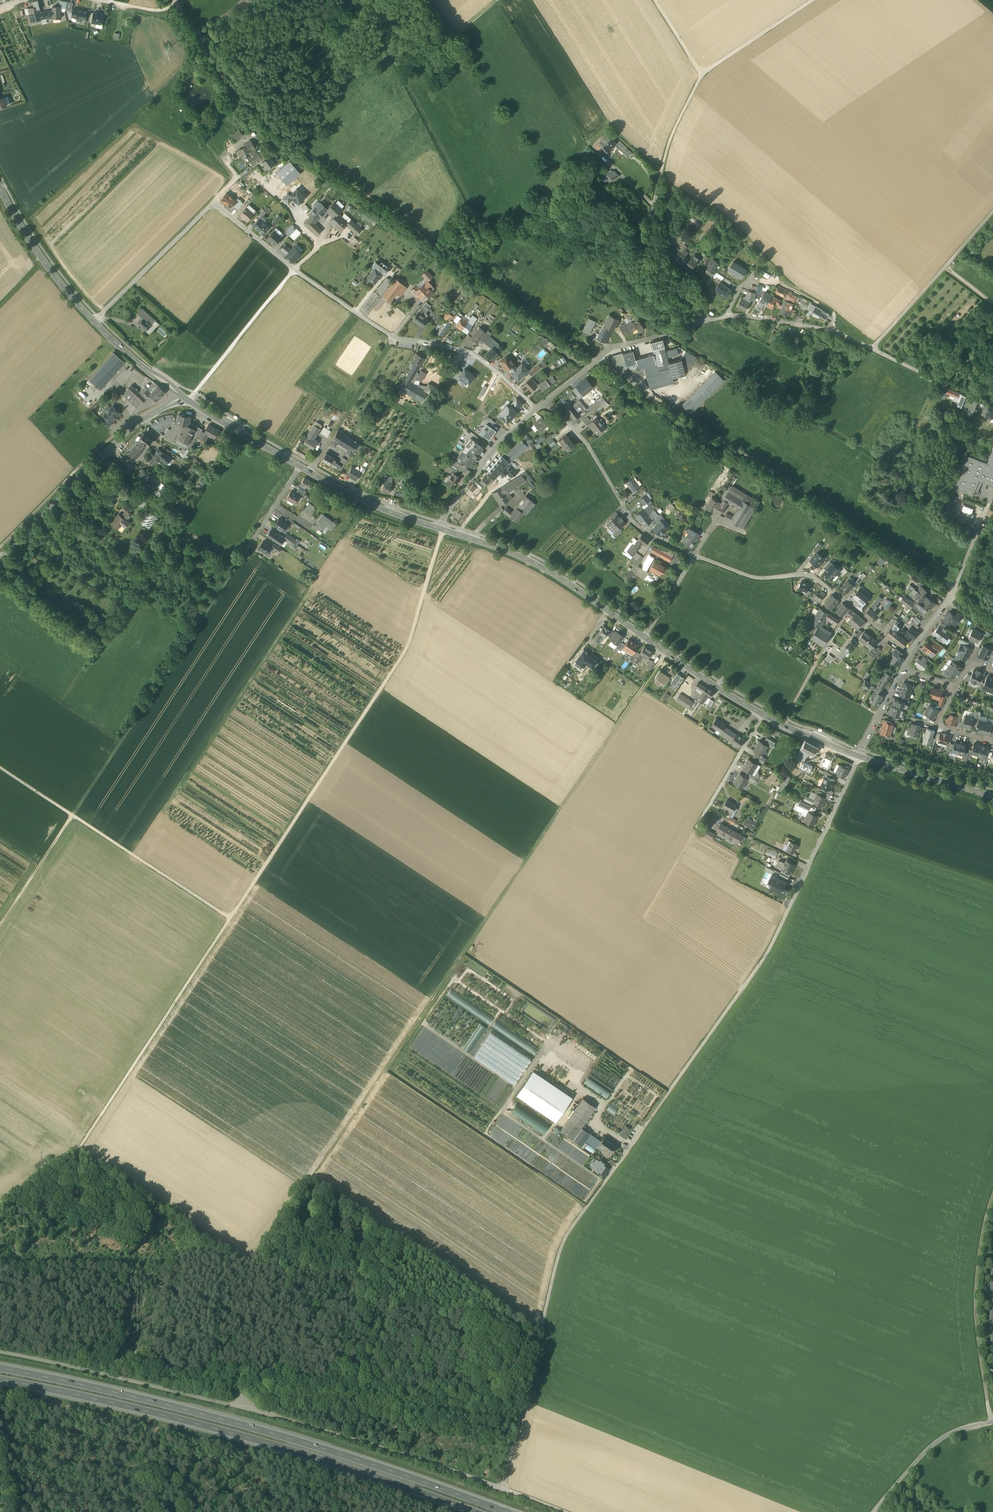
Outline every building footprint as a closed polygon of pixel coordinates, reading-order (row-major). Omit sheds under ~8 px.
[(28,8),(29,14),(40,12),(37,0),(32,2),(34,7),(28,8)] [(53,10),(50,10),(51,17),(53,16),(53,19),(60,19),(60,12),(60,8),(60,6),(53,7),(53,10)] [(76,21),(85,22),(87,15),(87,11),(73,9),(72,13),(72,17),(77,18),(76,21)] [(46,18),(51,17),(50,10),(41,13),(40,12),(29,14),(31,22),(41,19),(46,18)] [(91,22),(96,23),(101,24),(103,14),(93,13),(91,22)] [(236,141),(243,135),(239,129),(232,135),(236,141)] [(603,146),(607,151),(614,144),(616,142),(608,133),(603,138),(607,142),(603,146)] [(594,147),(599,151),(603,146),(607,142),(603,138),(594,147)] [(239,151),(243,157),(246,155),(246,154),(250,151),(250,150),(251,150),(255,148),(252,142),(251,140),(246,143),(247,146),(239,151)] [(617,146),(627,157),(632,152),(621,141),(617,146)] [(247,158),(253,165),(262,158),(261,157),(257,151),(253,154),(247,158)] [(262,162),(267,169),(274,164),(269,157),(262,162)] [(289,160),(276,173),(287,185),(300,173),(289,160)] [(607,177),(610,181),(617,175),(615,172),(607,177)] [(305,196),(297,188),(290,196),(293,199),(297,202),(298,204),(305,196)] [(226,193),(221,199),(224,202),(223,202),(226,205),(227,204),(230,207),(232,205),(236,201),(235,201),(226,193)] [(287,194),(283,199),(288,204),(292,200),(293,199),(290,196),(287,194)] [(243,203),(238,198),(235,201),(236,201),(232,205),(237,210),(243,203)] [(338,200),(335,203),(341,209),(344,206),(338,200)] [(333,226),(342,217),(338,213),(342,209),(341,209),(335,203),(334,202),(327,209),(326,210),(327,210),(334,217),(329,222),(333,226)] [(317,220),(326,211),(324,210),(326,208),(320,203),(310,213),(311,215),(317,220)] [(249,204),(246,207),(254,214),(256,211),(249,204)] [(239,215),(247,221),(253,215),(245,208),(239,215)] [(344,213),(342,217),(348,222),(350,220),(350,219),(344,213)] [(361,217),(369,223),(371,220),(363,214),(361,217)] [(314,224),(317,220),(311,215),(303,223),(316,236),(321,231),(314,224)] [(346,224),(348,222),(342,217),(333,226),(340,232),(346,225),(346,224)] [(253,226),(262,234),(270,226),(267,223),(265,224),(259,218),(253,226)] [(355,224),(350,220),(348,222),(346,224),(346,225),(357,235),(362,230),(359,228),(355,224)] [(285,232),(287,234),(294,227),(292,225),(285,232)] [(290,236),(294,240),(301,233),(296,229),(294,227),(287,234),(290,236)] [(276,228),(274,231),(281,238),(284,234),(276,228)] [(271,241),(275,245),(281,238),(274,231),(267,239),(271,242),(271,241)] [(350,242),(354,246),(358,241),(354,237),(350,242)] [(296,244),(294,247),(300,253),(303,249),(296,244)] [(291,249),(285,245),(281,250),(284,253),(285,252),(287,254),(291,249)] [(293,262),(295,259),(297,260),(300,256),(299,255),(301,253),(300,253),(294,247),(293,247),(291,249),(287,254),(287,255),(286,255),(293,262)] [(676,254),(682,259),(688,251),(686,249),(683,247),(682,247),(676,254)] [(702,260),(708,263),(711,257),(705,254),(702,260)] [(687,263),(692,267),(696,263),(699,259),(698,259),(693,255),(687,263)] [(709,265),(714,268),(717,264),(719,262),(711,257),(708,263),(710,264),(709,265)] [(728,268),(735,272),(740,265),(733,260),(728,268)] [(375,268),(380,271),(381,270),(383,272),(384,269),(379,265),(377,264),(375,262),(372,266),(375,268)] [(712,275),(714,273),(716,270),(714,268),(709,265),(706,270),(712,275)] [(735,272),(742,277),(747,269),(740,265),(735,272)] [(367,277),(374,283),(382,273),(380,271),(375,268),(367,277)] [(422,275),(428,281),(432,277),(427,271),(422,275)] [(724,276),(721,281),(728,286),(732,281),(724,276)] [(403,284),(399,281),(396,278),(384,294),(382,296),(386,299),(390,302),(396,294),(403,284)] [(391,282),(386,278),(382,283),(387,287),(391,282)] [(418,296),(423,301),(432,292),(431,291),(434,288),(427,281),(418,289),(416,286),(412,290),(417,297),(418,296)] [(716,287),(728,294),(732,288),(728,286),(721,281),(720,281),(716,287)] [(381,296),(382,296),(384,294),(383,293),(387,287),(382,283),(375,292),(380,296),(381,296)] [(407,288),(403,284),(396,294),(400,297),(407,288)] [(775,290),(785,295),(788,290),(779,284),(775,290)] [(785,300),(790,302),(791,300),(794,301),(797,296),(792,293),(793,292),(789,290),(786,297),(785,300)] [(766,291),(765,291),(763,294),(764,294),(762,296),(769,299),(770,297),(772,295),(772,294),(766,291)] [(373,308),(381,297),(380,296),(375,292),(374,292),(359,311),(366,316),(373,308)] [(772,308),(775,302),(777,298),(772,295),(770,297),(769,299),(767,302),(768,302),(767,305),(772,308)] [(377,311),(386,299),(382,296),(381,296),(380,296),(381,297),(373,308),(377,311)] [(767,302),(769,299),(762,296),(759,301),(756,307),(761,310),(764,304),(767,305),(768,302),(767,302)] [(737,305),(745,310),(747,306),(749,302),(743,299),(741,298),(737,305)] [(785,300),(783,303),(788,305),(786,308),(791,310),(793,303),(790,302),(785,300)] [(807,311),(813,314),(814,311),(813,310),(815,305),(811,302),(807,311)] [(789,314),(791,310),(786,308),(788,305),(783,303),(780,311),(789,314)] [(820,314),(826,318),(829,313),(815,305),(813,310),(814,311),(820,314)] [(453,306),(448,313),(452,316),(453,317),(458,309),(453,306)] [(137,313),(143,318),(147,314),(141,308),(137,313)] [(475,311),(474,310),(472,308),(466,314),(469,317),(475,311)] [(417,313),(425,318),(427,315),(427,314),(425,313),(421,310),(420,309),(417,313)] [(425,318),(417,313),(412,320),(422,327),(427,320),(425,318)] [(446,319),(449,321),(452,316),(448,313),(447,313),(444,318),(446,319)] [(632,331),(636,328),(641,325),(637,318),(634,320),(633,318),(633,317),(632,317),(630,314),(629,315),(628,313),(625,315),(626,317),(624,319),(626,322),(632,331)] [(612,330),(613,331),(618,320),(609,315),(603,326),(610,329),(612,330)] [(147,321),(151,325),(155,321),(151,317),(147,321)] [(151,325),(147,321),(143,318),(138,324),(146,331),(151,325)] [(461,318),(457,323),(455,326),(462,331),(468,322),(461,318)] [(582,331),(589,335),(596,322),(588,318),(582,331)] [(449,321),(446,319),(436,333),(441,336),(451,323),(449,321)] [(472,326),(468,322),(462,331),(467,334),(472,326)] [(632,331),(626,322),(619,327),(625,336),(632,331)] [(597,338),(604,342),(610,329),(603,326),(599,334),(597,338)] [(470,338),(477,343),(480,340),(480,339),(485,333),(479,328),(470,338)] [(610,329),(604,342),(606,343),(612,330),(610,329)] [(493,349),(498,355),(503,350),(499,344),(492,338),(489,336),(485,333),(480,339),(480,340),(491,349),(493,350),(493,349)] [(652,351),(652,350),(664,347),(664,346),(663,343),(662,340),(662,339),(650,342),(652,351)] [(817,350),(819,351),(821,348),(823,349),(825,344),(820,342),(817,350)] [(664,347),(652,350),(652,351),(653,354),(656,365),(656,366),(668,363),(668,362),(667,358),(665,351),(664,347)] [(678,351),(677,348),(665,351),(667,358),(678,354),(678,351)] [(487,355),(492,361),(498,355),(493,349),(493,350),(487,355)] [(622,354),(626,366),(629,365),(636,363),(635,359),(632,351),(622,353),(622,354)] [(696,358),(686,351),(681,359),(692,365),(696,358)] [(113,352),(101,366),(111,374),(123,361),(113,352)] [(414,364),(419,367),(424,358),(416,353),(411,362),(414,364)] [(622,353),(613,355),(617,369),(621,367),(622,372),(627,371),(626,366),(622,354),(622,353)] [(635,359),(636,363),(638,370),(644,369),(656,365),(653,354),(635,359)] [(499,362),(506,371),(507,370),(510,368),(514,365),(512,363),(513,363),(508,356),(499,362)] [(565,359),(562,357),(555,362),(556,363),(559,367),(567,362),(565,359)] [(705,363),(696,358),(692,365),(700,370),(705,363)] [(511,373),(518,380),(524,374),(528,370),(526,367),(530,363),(526,359),(516,368),(514,365),(510,368),(512,371),(510,373),(511,373)] [(672,377),(685,374),(681,359),(668,362),(668,363),(672,377)] [(692,365),(681,359),(685,374),(692,365)] [(123,361),(111,374),(113,376),(125,362),(123,361)] [(543,361),(539,365),(541,367),(543,369),(547,365),(543,361)] [(631,372),(638,370),(636,363),(629,365),(631,372)] [(656,365),(644,369),(646,375),(648,384),(672,377),(668,363),(656,366),(656,365)] [(398,388),(421,402),(426,394),(430,397),(435,387),(428,383),(427,386),(419,384),(414,383),(415,379),(420,380),(422,381),(426,373),(421,370),(419,373),(416,371),(419,367),(414,364),(413,367),(405,379),(403,378),(398,388)] [(532,371),(534,374),(541,367),(539,365),(532,371)] [(111,374),(101,366),(89,380),(99,388),(111,374)] [(457,379),(458,377),(459,376),(462,372),(457,368),(452,376),(457,379)] [(459,376),(465,380),(469,383),(474,376),(464,369),(462,372),(459,376)] [(715,371),(702,384),(711,393),(724,380),(715,371)] [(697,373),(670,400),(674,404),(701,377),(697,373)] [(102,387),(113,376),(111,374),(99,388),(101,390),(103,388),(102,387)] [(518,380),(520,382),(526,376),(524,374),(518,380)] [(547,378),(551,384),(555,381),(550,375),(547,378)] [(672,377),(648,384),(649,389),(674,382),(672,377)] [(526,390),(530,394),(538,386),(542,391),(546,388),(543,384),(543,385),(541,382),(537,385),(531,378),(521,388),(525,392),(526,390)] [(543,384),(546,388),(551,384),(547,378),(543,380),(541,382),(543,385),(543,384)] [(586,378),(576,386),(583,394),(592,387),(586,378)] [(134,388),(130,393),(141,403),(149,395),(149,394),(158,385),(154,382),(150,385),(147,389),(141,394),(139,392),(134,388)] [(690,414),(711,393),(702,384),(681,405),(690,414)] [(126,390),(130,393),(134,388),(131,385),(126,390)] [(149,395),(156,401),(165,392),(158,385),(149,394),(149,395)] [(485,385),(479,396),(481,397),(487,387),(485,385)] [(944,398),(945,394),(946,393),(948,389),(948,388),(941,385),(941,386),(940,392),(938,396),(944,398)] [(144,386),(139,392),(141,394),(147,389),(145,386),(144,386)] [(576,386),(571,390),(579,399),(584,395),(583,394),(576,386)] [(946,393),(954,396),(960,398),(958,402),(957,405),(961,407),(962,405),(965,397),(966,395),(962,394),(948,388),(948,389),(946,393)] [(137,408),(141,403),(130,393),(126,390),(125,396),(137,408)] [(576,397),(572,393),(568,396),(571,401),(576,397)] [(516,399),(512,404),(516,409),(517,409),(522,404),(516,399)] [(972,399),(972,400),(969,408),(966,413),(970,415),(970,414),(971,415),(977,401),(976,400),(974,399),(973,399),(972,399)] [(583,412),(586,409),(579,400),(576,402),(579,407),(581,410),(583,412)] [(992,417),(992,415),(992,407),(984,403),(982,408),(983,408),(981,413),(992,417)] [(113,405),(112,407),(119,414),(120,412),(113,405)] [(577,413),(575,410),(571,405),(565,410),(573,420),(579,415),(577,413)] [(360,417),(363,419),(366,415),(370,409),(366,406),(360,417)] [(516,411),(515,410),(510,406),(508,408),(506,406),(498,414),(506,422),(516,411)] [(108,419),(111,422),(119,414),(112,407),(104,415),(108,419)] [(178,414),(176,423),(185,425),(187,425),(188,421),(189,422),(190,417),(178,414)] [(488,417),(484,422),(486,424),(486,423),(491,427),(494,422),(488,417)] [(582,421),(587,426),(588,425),(588,424),(591,422),(589,420),(587,417),(582,421)] [(537,428),(540,431),(544,427),(545,428),(548,425),(542,418),(541,418),(542,419),(538,422),(538,421),(534,425),(537,428)] [(596,435),(597,434),(601,430),(605,428),(597,418),(596,418),(591,422),(588,424),(588,425),(589,424),(593,430),(592,430),(596,435)] [(104,423),(108,428),(112,423),(111,422),(108,419),(104,423)] [(188,421),(187,425),(194,428),(187,443),(187,444),(193,433),(196,435),(181,457),(184,458),(202,429),(196,425),(189,422),(188,421)] [(482,424),(484,426),(486,427),(481,434),(489,440),(496,430),(491,427),(486,423),(486,424),(484,422),(482,424)] [(181,433),(185,425),(176,423),(176,424),(174,424),(170,430),(168,435),(173,438),(177,431),(180,432),(181,433)] [(178,438),(187,443),(194,428),(187,425),(185,425),(181,433),(180,432),(180,433),(180,434),(178,438)] [(213,438),(214,438),(216,435),(216,434),(218,430),(208,425),(204,433),(207,435),(208,435),(213,438)] [(314,426),(308,435),(312,438),(314,434),(315,434),(319,429),(314,426)] [(337,443),(348,449),(353,452),(358,443),(348,436),(338,430),(332,440),(337,443)] [(163,438),(176,443),(178,438),(180,434),(180,433),(180,432),(177,431),(173,438),(168,435),(165,434),(163,438)] [(202,432),(199,438),(204,441),(207,435),(204,433),(202,432)] [(139,442),(139,443),(144,447),(146,445),(146,446),(152,440),(144,433),(139,439),(137,441),(139,442)] [(523,437),(529,443),(532,441),(525,434),(523,437)] [(313,438),(312,438),(308,435),(303,442),(307,445),(308,444),(313,447),(312,448),(313,448),(317,441),(313,438)] [(559,440),(563,446),(570,440),(565,435),(563,437),(559,440)] [(522,436),(519,438),(527,446),(529,448),(529,449),(532,448),(529,443),(523,437),(522,436)] [(523,450),(527,446),(519,438),(518,437),(501,456),(509,463),(511,462),(514,459),(523,450)] [(185,448),(187,444),(187,443),(178,438),(176,443),(185,448)] [(466,447),(468,448),(474,441),(470,439),(465,446),(466,447)] [(574,445),(570,440),(563,446),(568,451),(572,447),(571,447),(574,445)] [(469,449),(466,455),(464,457),(462,460),(461,460),(462,461),(464,463),(467,466),(468,466),(469,466),(468,465),(470,463),(471,463),(477,455),(478,453),(483,448),(474,441),(468,448),(469,449)] [(144,447),(139,443),(133,449),(135,450),(132,455),(136,459),(139,455),(138,455),(144,447)] [(337,443),(336,445),(346,451),(348,449),(337,443)] [(973,495),(976,486),(979,487),(981,482),(992,486),(992,445),(992,444),(986,460),(968,453),(954,488),(973,495)] [(154,454),(166,463),(171,457),(167,454),(166,455),(158,448),(154,454)] [(322,460),(329,464),(331,461),(332,458),(333,457),(326,453),(322,460)] [(169,466),(166,463),(154,454),(148,461),(155,466),(157,463),(166,469),(169,466)] [(498,460),(505,466),(509,463),(501,456),(498,460)] [(166,463),(169,466),(169,465),(169,466),(174,460),(171,457),(166,463)] [(338,470),(341,472),(348,460),(343,457),(338,464),(341,466),(338,470)] [(493,477),(494,479),(494,478),(496,476),(498,474),(500,471),(501,471),(503,469),(502,469),(505,466),(498,460),(487,473),(493,477)] [(334,463),(331,461),(329,464),(338,470),(341,466),(338,464),(335,462),(334,462),(334,463)] [(457,470),(459,467),(453,462),(449,468),(455,473),(457,470)] [(511,462),(509,463),(511,465),(516,471),(519,468),(515,463),(511,462)] [(457,470),(463,474),(467,469),(466,468),(463,466),(461,464),(461,465),(459,467),(457,470)] [(511,465),(508,468),(509,469),(506,473),(511,478),(517,473),(517,472),(516,471),(511,465)] [(502,478),(506,473),(509,469),(508,468),(505,466),(502,469),(503,469),(501,471),(500,471),(498,474),(502,478)] [(347,476),(355,481),(358,476),(360,472),(359,471),(354,469),(354,467),(353,467),(352,467),(351,468),(351,469),(347,476)] [(136,475),(142,480),(147,474),(141,469),(136,475)] [(446,482),(453,487),(460,478),(453,473),(451,476),(449,479),(446,482)] [(729,479),(727,484),(732,486),(738,477),(732,473),(729,479)] [(480,482),(477,485),(481,489),(484,486),(490,480),(485,476),(480,482)] [(529,476),(525,479),(526,481),(532,488),(536,485),(529,476)] [(507,491),(520,482),(517,477),(503,486),(502,487),(505,492),(507,491)] [(300,484),(300,485),(306,488),(309,490),(313,483),(304,478),(300,484)] [(631,490),(633,493),(640,488),(633,478),(626,484),(627,484),(628,486),(628,487),(629,489),(630,488),(631,488),(632,489),(631,490)] [(507,491),(508,492),(526,481),(525,479),(520,482),(507,491)] [(390,493),(391,482),(391,481),(384,480),(382,492),(390,493)] [(728,491),(732,486),(727,484),(719,497),(721,498),(723,499),(728,491)] [(732,486),(728,491),(743,501),(751,505),(755,508),(759,502),(732,486)] [(492,494),(500,506),(510,500),(505,492),(502,487),(492,494)] [(294,503),(295,503),(299,496),(295,494),(291,491),(287,498),(288,499),(294,503)] [(728,503),(738,509),(743,501),(728,491),(723,499),(723,500),(728,502),(728,503)] [(640,500),(644,505),(646,503),(650,500),(646,495),(640,500)] [(526,496),(517,508),(523,513),(523,514),(525,515),(535,504),(530,500),(526,496)] [(134,503),(137,506),(143,500),(139,497),(134,503)] [(706,507),(712,511),(719,501),(712,497),(706,507)] [(780,497),(777,497),(773,498),(771,500),(771,503),(772,507),(774,509),(777,509),(781,508),(783,506),(783,503),(782,500),(780,497)] [(946,510),(951,514),(952,511),(956,501),(950,499),(946,510)] [(719,501),(712,511),(719,515),(728,503),(728,502),(723,500),(721,503),(719,501)] [(738,509),(733,518),(731,522),(738,526),(751,505),(743,501),(738,509)] [(304,511),(309,515),(315,507),(310,504),(304,511)] [(653,510),(653,509),(650,506),(650,505),(648,506),(644,509),(648,515),(652,513),(651,512),(653,510)] [(755,508),(751,505),(738,526),(743,529),(755,508)] [(963,505),(961,510),(971,513),(973,509),(963,505)] [(520,518),(523,514),(523,513),(517,508),(512,514),(509,517),(516,523),(520,518)] [(503,512),(509,517),(512,514),(505,509),(503,512)] [(640,522),(648,515),(644,509),(643,510),(635,516),(640,522)] [(118,529),(121,532),(125,527),(129,522),(126,520),(132,514),(127,510),(122,517),(119,514),(116,517),(117,517),(111,524),(118,529)] [(971,524),(952,511),(951,514),(970,526),(971,524)] [(140,522),(145,526),(148,523),(147,522),(151,516),(148,513),(140,522)] [(614,532),(615,533),(619,528),(624,523),(622,520),(623,519),(620,517),(619,518),(617,515),(612,519),(607,525),(614,532)] [(652,520),(652,519),(648,515),(640,522),(644,527),(652,520)] [(654,521),(657,524),(660,521),(663,518),(660,515),(654,521)] [(318,530),(323,533),(322,532),(327,526),(330,528),(329,528),(332,530),(336,524),(332,521),(331,522),(323,516),(319,521),(320,521),(315,527),(319,530),(318,530)] [(274,525),(283,532),(288,525),(279,519),(274,525)] [(652,529),(658,535),(660,533),(661,534),(665,531),(664,530),(666,527),(660,521),(657,524),(652,529)] [(612,534),(615,538),(622,531),(619,528),(615,533),(614,532),(612,534)] [(682,542),(690,549),(698,539),(696,538),(699,534),(697,533),(688,529),(686,531),(689,533),(682,542)] [(284,539),(271,530),(267,535),(280,544),(284,540),(284,539)] [(641,534),(634,545),(638,548),(642,544),(645,546),(649,540),(641,534)] [(261,550),(267,554),(266,555),(270,558),(273,553),(269,550),(271,547),(263,541),(257,549),(261,552),(261,550)] [(813,550),(816,553),(817,552),(822,546),(818,543),(815,548),(813,550)] [(275,550),(279,552),(281,549),(274,544),(271,547),(275,550)] [(635,553),(638,548),(634,545),(632,544),(627,552),(633,556),(635,553)] [(650,551),(657,555),(660,551),(653,547),(650,551)] [(661,549),(660,551),(657,555),(669,562),(673,554),(668,551),(667,553),(661,549)] [(810,561),(817,567),(824,558),(817,552),(816,553),(817,554),(815,557),(814,556),(810,561)] [(638,566),(643,558),(635,553),(633,556),(630,559),(635,563),(635,564),(638,566)] [(650,569),(659,574),(664,566),(654,561),(650,569)] [(824,567),(826,570),(832,563),(830,561),(824,567)] [(826,570),(824,572),(831,579),(840,570),(832,563),(826,570)] [(634,574),(644,580),(648,572),(640,568),(638,566),(634,574)] [(623,582),(627,583),(633,572),(628,570),(625,575),(626,576),(623,582)] [(855,581),(859,584),(863,579),(859,576),(855,581)] [(841,587),(848,592),(854,585),(847,580),(841,587)] [(804,589),(807,591),(808,589),(808,588),(809,585),(805,582),(802,581),(799,588),(803,590),(804,589)] [(906,588),(914,595),(918,590),(916,589),(909,584),(906,588)] [(919,586),(917,588),(919,589),(918,590),(923,594),(926,590),(926,589),(920,585),(919,586)] [(853,596),(859,600),(860,601),(860,602),(863,605),(864,603),(868,598),(864,594),(858,590),(853,596)] [(924,601),(926,598),(922,595),(923,594),(918,590),(914,595),(913,597),(917,601),(920,597),(924,601)] [(815,599),(820,602),(825,593),(821,591),(819,594),(817,592),(815,596),(817,597),(815,599)] [(824,604),(830,609),(838,599),(832,594),(824,604)] [(879,596),(870,608),(874,611),(877,606),(876,605),(882,598),(879,596)] [(925,612),(929,606),(930,605),(924,601),(920,597),(917,601),(915,604),(919,607),(920,609),(920,610),(924,613),(925,612)] [(926,598),(924,601),(930,605),(929,606),(930,607),(931,608),(931,607),(934,603),(935,602),(934,602),(927,597),(926,598)] [(910,609),(912,606),(906,602),(906,601),(902,598),(900,601),(904,604),(910,609)] [(863,605),(860,602),(856,607),(862,612),(868,605),(864,603),(863,605)] [(836,611),(843,617),(850,608),(843,603),(836,611)] [(818,627),(819,628),(820,627),(821,625),(826,617),(829,613),(820,608),(811,622),(818,627)] [(876,613),(874,611),(870,608),(864,614),(871,620),(876,613)] [(846,614),(851,618),(855,613),(850,609),(846,614)] [(943,620),(950,625),(953,620),(956,623),(959,619),(954,615),(949,612),(943,620)] [(848,622),(857,629),(864,621),(860,617),(861,617),(855,613),(851,618),(848,622)] [(829,619),(837,624),(839,620),(832,615),(829,619)] [(913,621),(917,625),(921,621),(916,617),(913,621)] [(888,623),(892,627),(896,622),(898,621),(896,619),(893,618),(888,623)] [(910,624),(917,630),(919,627),(917,625),(913,621),(912,621),(910,624)] [(807,628),(814,632),(818,627),(811,622),(807,628)] [(604,625),(598,633),(602,635),(605,637),(610,630),(604,625)] [(820,627),(831,634),(832,632),(821,625),(820,627)] [(932,634),(944,643),(951,633),(945,629),(940,625),(932,634)] [(819,628),(818,627),(814,632),(811,638),(823,646),(828,639),(831,634),(820,627),(819,628)] [(886,633),(894,640),(899,633),(896,631),(892,627),(891,627),(886,633)] [(909,640),(912,637),(916,632),(911,627),(906,632),(902,628),(900,631),(899,632),(909,640)] [(969,638),(978,642),(980,638),(982,634),(973,629),(969,638)] [(858,639),(865,645),(871,636),(864,631),(863,632),(859,638),(858,639)] [(611,641),(617,645),(620,641),(623,637),(617,632),(611,641)] [(908,641),(899,633),(894,640),(903,647),(908,641)] [(878,641),(871,636),(865,645),(871,650),(873,646),(878,641)] [(845,646),(850,650),(857,641),(856,641),(853,638),(852,637),(845,646)] [(627,651),(634,642),(630,640),(628,640),(625,645),(623,648),(627,651)] [(608,645),(615,649),(617,645),(611,641),(608,645)] [(614,650),(616,652),(619,648),(622,643),(620,641),(617,645),(615,649),(614,650)] [(937,650),(938,651),(942,646),(935,641),(932,645),(938,649),(937,650)] [(637,645),(634,642),(627,651),(632,654),(634,651),(638,646),(637,645)] [(922,649),(931,656),(934,652),(935,653),(937,650),(938,649),(932,645),(928,642),(925,645),(925,644),(922,649)] [(887,643),(882,649),(887,652),(891,646),(887,643)] [(960,657),(966,660),(972,648),(967,646),(964,645),(961,644),(957,651),(959,652),(962,653),(960,657)] [(978,655),(982,657),(987,660),(990,654),(992,650),(983,645),(978,655)] [(644,646),(639,653),(639,654),(642,655),(647,659),(652,652),(644,646)] [(837,656),(842,660),(847,654),(850,650),(845,646),(842,650),(837,656)] [(869,655),(874,659),(874,658),(881,650),(878,647),(877,649),(873,646),(871,650),(870,651),(872,652),(869,655)] [(583,651),(573,664),(581,669),(586,663),(592,667),(596,661),(589,656),(583,651)] [(902,653),(899,651),(894,657),(891,660),(899,665),(904,658),(902,657),(904,655),(902,653)] [(598,658),(591,653),(589,656),(596,661),(598,658)] [(830,663),(834,658),(829,654),(825,659),(830,663)] [(914,663),(917,665),(922,668),(924,669),(927,664),(925,663),(921,659),(918,658),(914,663)] [(646,668),(651,671),(656,664),(651,660),(646,668)] [(952,661),(949,665),(958,672),(962,667),(957,664),(952,661)] [(958,672),(949,665),(945,670),(950,674),(954,677),(958,672)] [(662,682),(665,683),(670,676),(670,675),(668,673),(666,672),(665,674),(662,672),(660,670),(655,677),(657,678),(655,682),(660,685),(662,682)] [(971,676),(969,680),(977,683),(981,675),(982,674),(980,673),(980,672),(976,670),(976,671),(974,670),(971,676)] [(885,672),(880,681),(889,686),(891,683),(887,680),(890,675),(890,674),(885,672)] [(676,684),(681,677),(677,674),(676,675),(674,678),(671,683),(675,686),(676,684)] [(992,679),(988,676),(984,683),(982,688),(988,690),(992,679)] [(861,685),(869,689),(872,683),(865,679),(861,685)] [(889,686),(880,681),(876,688),(881,691),(884,686),(888,689),(889,686)] [(697,688),(703,692),(706,688),(698,682),(695,687),(697,688)] [(900,695),(909,697),(913,685),(907,683),(903,682),(900,695)] [(706,688),(703,692),(708,695),(711,697),(714,692),(706,687),(706,688)] [(930,697),(939,699),(942,691),(933,689),(930,697)] [(872,703),(878,706),(884,696),(880,694),(875,691),(869,701),(872,703)] [(675,699),(688,708),(693,702),(680,692),(675,699)] [(895,699),(893,705),(904,708),(905,709),(907,703),(900,701),(895,699)] [(870,708),(875,711),(878,706),(872,703),(870,708)] [(904,708),(893,705),(892,705),(889,714),(895,716),(901,718),(901,717),(904,708)] [(925,714),(933,718),(938,710),(929,705),(925,714)] [(946,722),(955,725),(955,722),(957,716),(949,714),(946,722)] [(966,728),(970,729),(970,727),(973,719),(974,717),(970,716),(969,717),(964,717),(964,721),(963,725),(967,726),(966,728)] [(712,726),(716,729),(717,727),(721,730),(724,726),(725,724),(723,723),(724,723),(720,720),(720,721),(716,718),(712,726)] [(884,720),(882,726),(892,729),(894,723),(890,722),(884,720)] [(982,733),(986,722),(980,720),(979,720),(977,728),(976,731),(982,733)] [(992,724),(986,722),(982,733),(989,735),(990,732),(992,724)] [(912,724),(911,729),(910,733),(917,735),(919,730),(920,726),(912,724)] [(720,732),(726,736),(730,730),(724,726),(721,730),(720,732)] [(892,729),(882,726),(880,733),(886,735),(890,736),(892,729)] [(930,744),(932,738),(934,731),(927,729),(925,734),(924,733),(923,737),(924,737),(923,742),(930,744)] [(736,734),(730,730),(726,736),(725,738),(731,742),(736,734)] [(947,744),(948,741),(949,736),(946,735),(947,734),(943,733),(943,734),(940,733),(940,734),(938,740),(938,742),(947,744)] [(731,742),(740,747),(745,740),(736,734),(731,742)] [(768,746),(772,748),(776,742),(767,737),(763,743),(768,745),(768,746)] [(756,752),(761,755),(764,750),(765,751),(768,746),(768,745),(763,743),(759,740),(753,750),(756,752)] [(813,754),(814,755),(818,748),(805,741),(801,748),(809,752),(813,754)] [(958,753),(961,743),(955,742),(954,745),(952,751),(952,752),(958,753)] [(961,743),(958,753),(963,755),(966,745),(961,743)] [(978,756),(981,745),(974,743),(972,751),(971,754),(978,756)] [(981,745),(978,756),(984,758),(985,755),(988,747),(981,745)] [(795,760),(802,764),(803,762),(809,752),(801,748),(795,760)] [(752,757),(759,761),(762,756),(761,755),(756,752),(752,757)] [(812,756),(813,754),(809,752),(803,762),(807,764),(808,762),(808,763),(812,756)] [(827,768),(831,760),(832,758),(825,755),(821,765),(827,768)] [(747,771),(751,773),(752,773),(757,764),(748,758),(743,768),(747,771)] [(807,764),(803,762),(802,764),(800,767),(809,772),(812,767),(807,764)] [(761,766),(757,764),(752,773),(755,775),(758,770),(761,766)] [(840,774),(845,777),(848,770),(840,765),(836,773),(840,774)] [(747,771),(746,774),(756,780),(758,777),(755,775),(752,773),(751,773),(747,771)] [(734,783),(742,788),(747,780),(748,778),(744,776),(739,773),(734,783)] [(754,784),(756,780),(746,774),(744,776),(748,778),(747,780),(754,784)] [(828,789),(830,790),(835,780),(826,776),(821,786),(828,789)] [(788,783),(783,781),(777,792),(783,795),(788,783)] [(817,793),(822,796),(825,791),(817,787),(815,793),(817,794),(817,793)] [(807,802),(812,804),(817,794),(815,793),(812,791),(809,797),(807,802)] [(817,793),(817,794),(812,804),(813,804),(812,805),(813,805),(814,805),(821,808),(823,804),(822,804),(825,797),(822,796),(817,793)] [(729,810),(733,812),(735,807),(736,806),(727,800),(723,806),(729,810)] [(763,808),(756,822),(758,823),(765,809),(763,808)] [(803,821),(813,826),(818,815),(814,813),(808,811),(805,817),(803,821)] [(727,821),(734,825),(735,823),(736,820),(732,818),(730,817),(729,818),(729,819),(727,821)] [(753,830),(755,828),(751,826),(752,824),(751,824),(747,822),(746,821),(744,825),(753,830)] [(728,837),(731,839),(735,832),(721,823),(717,831),(728,837)] [(705,835),(712,839),(715,834),(708,830),(705,835)] [(734,841),(738,843),(742,835),(735,832),(731,839),(734,841)] [(773,837),(768,834),(764,842),(769,844),(773,837)] [(738,843),(742,845),(746,838),(742,835),(738,843)] [(779,835),(774,845),(778,847),(783,837),(779,835)] [(786,850),(793,854),(797,845),(791,841),(789,845),(786,850)] [(778,853),(769,849),(766,854),(775,858),(778,853)] [(782,870),(790,874),(795,864),(786,860),(785,863),(782,869),(782,870)] [(778,877),(787,881),(789,877),(780,873),(778,877)] [(770,888),(787,896),(789,891),(783,888),(787,881),(778,877),(772,874),(768,881),(772,883),(770,888)] [(493,1016),(449,989),(445,996),(489,1023),(493,1016)] [(494,1020),(490,1026),(534,1054),(538,1048),(494,1020)] [(468,1052),(485,1028),(480,1024),(463,1048),(468,1052)] [(474,1057),(514,1084),(531,1060),(491,1033),(474,1057)] [(533,1070),(530,1074),(570,1101),(572,1097),(533,1070)] [(570,1101),(530,1074),(516,1094),(556,1121),(570,1101)] [(586,1079),(583,1083),(606,1098),(610,1092),(586,1076),(584,1078),(586,1079)] [(569,1119),(581,1127),(583,1125),(595,1107),(583,1098),(569,1119)] [(609,1103),(605,1109),(613,1114),(617,1108),(609,1103)] [(581,1127),(569,1119),(560,1131),(581,1146),(585,1141),(589,1143),(594,1136),(590,1133),(585,1130),(583,1129),(581,1127)] [(620,1134),(625,1137),(631,1130),(626,1126),(620,1134)] [(589,1143),(597,1148),(599,1145),(598,1145),(600,1142),(594,1138),(595,1136),(594,1136),(589,1143)] [(603,1153),(608,1156),(616,1144),(604,1136),(600,1142),(598,1145),(599,1145),(605,1149),(603,1153)] [(609,1156),(604,1163),(606,1164),(605,1165),(609,1168),(614,1159),(609,1156)] [(605,1174),(609,1168),(605,1165),(606,1164),(604,1163),(600,1160),(599,1161),(597,1159),(592,1167),(600,1173),(601,1171),(605,1174)]
